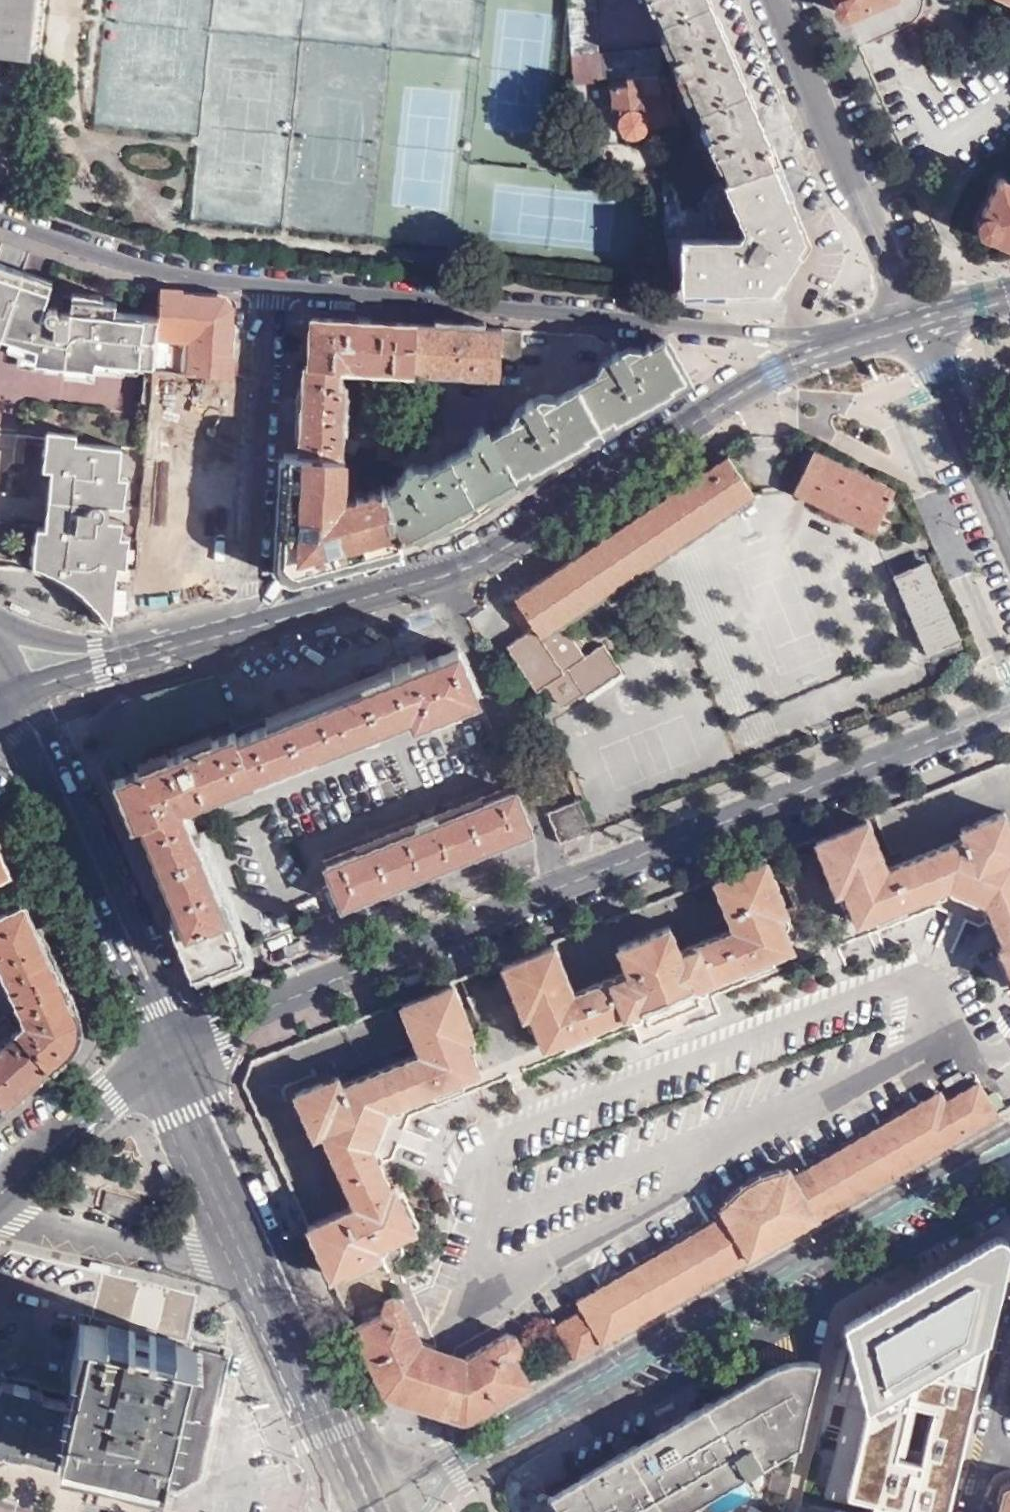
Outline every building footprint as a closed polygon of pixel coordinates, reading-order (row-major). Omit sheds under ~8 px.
[(24,59),(29,0),(0,0),(0,57),(24,59)] [(570,82),(623,77),(624,85),(606,85),(608,107),(614,106),(615,126),(618,130),(626,134),(634,134),(638,133),(643,125),(658,124),(659,131),(679,131),(677,109),(672,110),(667,92),(672,91),(666,73),(659,74),(656,47),(595,52),(593,0),(566,0),(570,82)] [(675,52),(665,56),(673,76),(684,71),(712,134),(706,137),(712,151),(718,148),(730,177),(772,162),(702,0),(652,0),(675,52)] [(829,2),(828,8),(831,14),(836,16),(841,16),(879,0),(832,0),(829,2)] [(804,236),(772,162),(730,177),(716,182),(689,192),(662,202),(671,285),(770,287),(804,236)] [(659,176),(662,202),(689,192),(685,171),(659,172),(658,176),(659,176)] [(1001,175),(996,175),(972,224),(973,230),(975,234),(982,236),(988,232),(1009,242),(1009,179),(1001,175)] [(14,433),(12,457),(23,458),(26,433),(55,437),(64,437),(60,466),(52,465),(48,496),(64,497),(62,525),(45,524),(41,562),(62,573),(76,582),(89,593),(99,605),(109,622),(122,518),(106,516),(108,501),(115,501),(121,445),(146,447),(150,399),(153,371),(158,317),(114,310),(115,300),(61,295),(59,310),(59,308),(54,303),(50,303),(45,305),(43,307),(43,310),(43,313),(38,312),(50,281),(0,263),(0,431),(14,433)] [(224,297),(161,291),(158,317),(153,371),(227,375),(232,308),(224,297)] [(412,368),(415,323),(310,316),(308,366),(342,368),(343,368),(412,372),(412,368)] [(499,328),(415,323),(412,368),(426,370),(426,371),(496,375),(497,358),(499,328)] [(518,329),(499,328),(497,358),(517,359),(518,329)] [(684,382),(661,338),(621,359),(616,349),(602,356),(607,367),(534,406),(528,396),(516,402),(522,413),(487,431),(500,454),(501,453),(519,489),(684,382)] [(342,368),(308,366),(301,365),(296,454),(338,457),(342,368)] [(426,370),(412,368),(412,372),(408,432),(408,436),(437,439),(440,388),(425,387),(426,371),(426,370)] [(227,375),(153,371),(150,399),(195,401),(191,460),(198,460),(196,475),(220,477),(227,375)] [(385,486),(403,545),(430,537),(469,521),(519,489),(501,453),(500,454),(487,431),(481,421),(469,428),(475,438),(416,469),(411,461),(399,467),(405,476),(389,485),(385,486)] [(64,437),(55,437),(52,465),(60,466),(64,437)] [(374,460),(378,460),(389,460),(391,439),(377,438),(374,460)] [(874,534),(895,491),(814,450),(792,493),(874,534)] [(296,454),(282,453),(277,569),(286,575),(299,574),(403,545),(385,486),(338,504),(341,457),(338,457),(296,454)] [(164,457),(163,472),(181,474),(182,459),(164,457)] [(701,461),(604,526),(610,536),(518,599),(537,629),(531,633),(512,646),(540,690),(549,684),(562,703),(567,705),(583,695),(586,697),(623,672),(604,646),(586,657),(564,624),(754,495),(729,457),(708,471),(701,461)] [(216,521),(220,477),(196,475),(195,490),(180,489),(181,474),(163,472),(157,540),(174,541),(174,562),(176,566),(181,570),(187,572),(193,570),(197,566),(199,561),(200,543),(218,545),(220,522),(216,521)] [(48,496),(45,524),(62,525),(64,497),(48,496)] [(963,642),(928,560),(887,577),(923,658),(963,642)] [(537,629),(518,599),(511,604),(531,633),(537,629)] [(427,656),(238,732),(256,776),(257,780),(413,719),(415,723),(478,698),(460,650),(430,662),(427,656)] [(256,776),(238,732),(217,679),(125,702),(122,723),(118,740),(100,767),(123,828),(140,822),(178,807),(256,776)] [(532,835),(513,787),(324,861),(344,911),(532,835)] [(561,845),(592,833),(580,802),(549,814),(561,845)] [(178,807),(140,822),(179,915),(170,918),(192,971),(246,950),(223,895),(217,898),(178,807)] [(1004,809),(957,827),(959,834),(885,864),(865,816),(813,836),(835,892),(844,889),(859,924),(954,887),(985,897),(1009,960),(1009,823),(1004,809)] [(9,868),(0,848),(0,871),(9,868)] [(786,915),(764,856),(738,866),(712,877),(729,923),(677,944),(670,928),(617,948),(624,965),(571,986),(553,941),(500,961),(522,1019),(531,1016),(544,1050),(793,951),(779,917),(786,915)] [(25,904),(0,915),(0,974),(2,980),(7,979),(22,1014),(18,1016),(22,1026),(27,1025),(28,1030),(20,1038),(46,1068),(62,1054),(70,1044),(74,1034),(75,1023),(73,1010),(25,904)] [(305,1221),(331,1279),(391,1251),(388,1245),(420,1231),(397,1179),(391,1182),(374,1142),(392,1110),(487,1073),(450,982),(399,1002),(417,1047),(344,1076),(340,1068),(292,1087),(313,1134),(320,1131),(352,1201),(305,1221)] [(2,1108),(46,1068),(20,1038),(14,1032),(0,1045),(0,1106),(2,1108)] [(575,1360),(998,1117),(978,1083),(950,1099),(945,1090),(922,1102),(917,1093),(813,1152),(815,1158),(797,1167),(790,1156),(755,1175),(720,1198),(726,1209),(710,1217),(708,1214),(597,1278),(599,1282),(579,1293),(587,1307),(554,1325),(575,1360)] [(105,1192),(101,1207),(130,1215),(134,1200),(105,1192)] [(984,1246),(976,1281),(960,1279),(966,1257),(935,1274),(891,1455),(956,1472),(1009,1248),(1009,1246),(999,1238),(984,1246)] [(179,1490),(199,1477),(227,1357),(203,1352),(187,1415),(179,1413),(196,1341),(185,1339),(196,1300),(145,1288),(8,1256),(0,1263),(0,1379),(7,1380),(11,1378),(36,1384),(41,1388),(66,1394),(85,1314),(93,1317),(72,1404),(30,1394),(30,1387),(15,1383),(13,1390),(0,1387),(0,1448),(179,1490)] [(471,1420),(530,1386),(518,1361),(527,1356),(528,1345),(521,1332),(512,1331),(473,1352),(468,1366),(439,1357),(429,1354),(432,1338),(412,1297),(400,1289),(387,1295),(383,1309),(385,1316),(355,1330),(381,1388),(389,1397),(419,1407),(459,1420),(471,1420)] [(854,1338),(841,1335),(837,1350),(850,1354),(854,1338)] [(545,1498),(553,1511),(783,1511),(819,1362),(810,1359),(800,1359),(786,1360),(545,1498)] [(843,1373),(833,1370),(801,1499),(839,1510),(867,1396),(840,1388),(843,1373)] [(952,1492),(886,1475),(876,1511),(947,1511),(952,1492)] [(997,1511),(1009,1511),(1009,1485),(1003,1489),(997,1511)]
